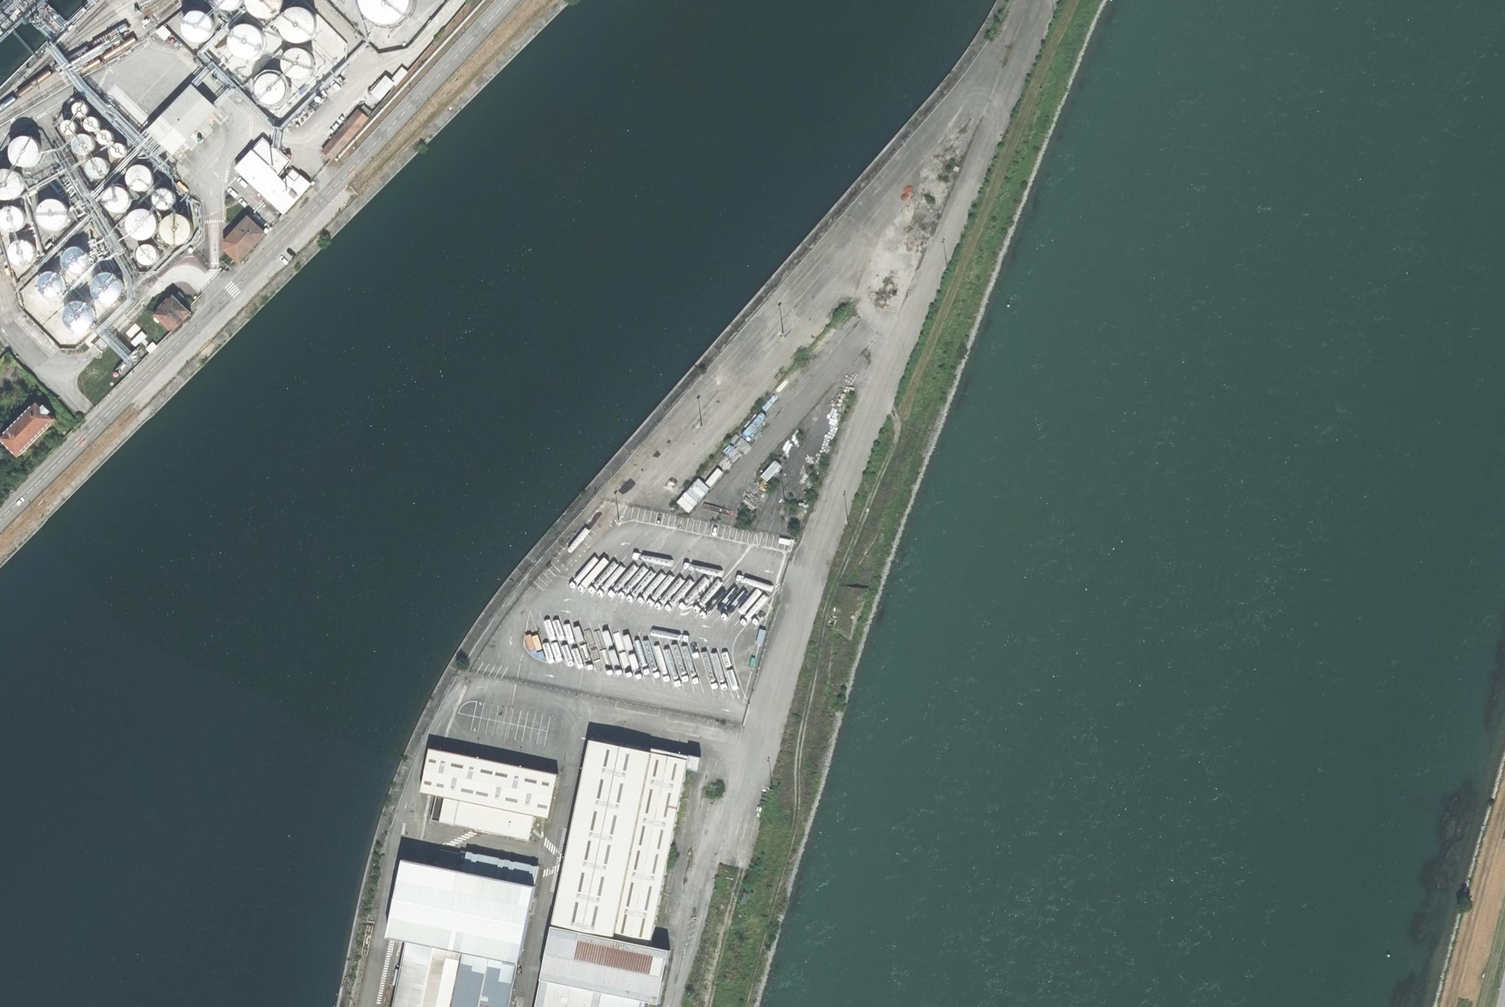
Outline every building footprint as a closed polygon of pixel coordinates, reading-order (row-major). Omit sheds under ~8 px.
[(237,10),(240,7),(241,2),(240,0),(219,0),(218,2),(219,6),(222,10),(225,12),(230,13),(234,12),(237,10)] [(280,14),(284,8),(285,1),(285,0),(249,0),(249,1),(251,7),(255,13),(260,17),(267,19),(274,17),(280,14)] [(406,18),(412,11),(414,0),(363,0),(364,9),(370,18),(378,24),(388,26),(398,24),(406,18)] [(308,42),(314,38),(318,33),(319,26),(318,19),(314,13),(308,9),(301,7),(294,9),(289,13),(285,19),(283,25),(285,32),(288,38),(294,42),(301,43),(308,42)] [(207,40),(212,37),(215,31),(216,27),(215,21),(212,17),(207,14),(202,14),(196,16),(193,18),(190,22),(189,27),(190,32),(193,36),(197,39),(202,40),(207,40)] [(255,58),(260,54),(264,49),(265,43),(263,36),(259,31),(254,28),(247,27),(241,29),(237,33),(234,37),(233,44),(234,50),(237,55),(242,58),(249,60),(255,58)] [(306,81),(311,78),(315,72),(316,66),(314,58),(311,54),(304,50),(298,50),(293,51),(288,55),(285,60),(284,66),(285,72),(288,77),(293,80),(298,82),(306,81)] [(280,106),(286,103),(290,98),(291,91),(290,84),(286,79),(281,76),(274,75),(268,76),(263,80),(260,84),(258,91),(259,97),(264,103),(268,106),(275,108),(280,106)] [(194,87),(149,133),(174,157),(219,111),(194,87)] [(89,118),(92,116),(93,114),(94,111),(93,109),(92,107),(90,105),(87,104),(84,105),(82,106),(81,108),(80,111),(80,114),(82,116),(83,117),(87,118),(89,118)] [(347,125),(357,134),(368,120),(359,112),(347,125)] [(100,130),(102,129),(104,126),(104,124),(104,121),(102,119),(100,117),(98,117),(95,117),(93,119),(91,121),(91,124),(91,126),(93,128),(94,129),(98,130),(100,130)] [(76,137),(79,136),(80,134),(81,131),(80,128),(79,126),(77,125),(74,124),(71,125),(69,126),(68,128),(67,131),(67,133),(69,136),(70,137),(74,138),(76,137)] [(117,146),(119,145),(121,142),(121,140),(121,137),(119,135),(117,134),(115,133),(112,133),(110,135),(108,137),(108,140),(108,142),(110,144),(111,145),(115,146),(117,146)] [(34,170),(39,167),(43,162),(44,156),(42,149),(39,145),(34,141),(28,140),(22,141),(17,145),(14,150),(13,156),(14,162),(17,167),(22,170),(28,171),(34,170)] [(90,160),(94,158),(96,156),(97,151),(96,148),(94,144),(91,142),(87,141),(83,142),(80,144),(78,147),(77,151),(78,155),(80,158),(82,160),(86,161),(90,160)] [(292,178),(288,183),(280,175),(290,165),(267,141),(239,169),(284,215),(313,186),(305,178),(299,185),(295,181),(292,178)] [(128,159),(130,158),(132,156),(132,153),(132,151),(130,148),(128,147),(126,146),(123,147),(121,148),(119,150),(119,153),(119,155),(121,158),(122,159),(125,160),(128,159)] [(104,184),(108,182),(110,179),(111,174),(110,171),(108,167),(104,165),(101,164),(96,165),(93,167),(91,170),(90,174),(91,178),(93,182),(96,184),(100,185),(104,184)] [(146,191),(151,188),(154,183),(155,179),(154,174),(150,169),(146,166),(141,165),(136,167),(132,170),(129,173),(128,179),(129,184),(132,188),(136,190),(142,192),(146,191)] [(21,199),(25,194),(26,188),(24,181),(21,177),(16,174),(10,173),(4,174),(0,177),(0,200),(4,202),(11,204),(16,203),(21,199)] [(172,213),(177,210),(180,205),(181,200),(179,194),(175,190),(172,187),(165,187),(160,188),(156,191),(154,195),(153,201),(154,207),(158,211),(161,213),(167,214),(172,213)] [(129,213),(133,210),(136,205),(136,200),(135,194),(132,191),(128,189),(123,188),(118,189),(114,191),(111,195),(110,200),(111,206),(114,210),(117,213),(124,214),(129,213)] [(48,211),(52,209),(54,206),(55,201),(54,198),(52,194),(48,192),(45,191),(40,192),(37,194),(35,197),(34,201),(35,205),(37,209),(40,210),(44,212),(48,211)] [(22,232),(26,229),(29,225),(30,221),(29,216),(26,212),(21,209),(17,208),(12,210),(8,212),(6,216),(5,221),(6,226),(8,230),(12,232),(17,233),(22,232)] [(152,239),(156,236),(159,231),(160,227),(159,222),(156,218),(152,216),(147,215),(142,216),(139,219),(136,222),(135,227),(136,232),(139,236),(142,238),(148,240),(152,239)] [(185,245),(190,242),(194,237),(195,231),(193,224),(190,220),(185,217),(179,216),(173,217),(168,220),(165,225),(164,231),(165,237),(168,242),(173,245),(179,247),(185,245)] [(224,246),(241,261),(257,244),(266,234),(250,219),(224,246)] [(55,242),(59,239),(61,237),(62,232),(62,229),(59,225),(56,222),(52,222),(48,222),(45,225),(43,228),(41,232),(42,236),(44,239),(47,241),(52,242),(55,242)] [(29,268),(33,265),(36,261),(37,256),(36,251),(33,247),(29,245),(24,244),(19,245),(16,248),(13,251),(12,256),(13,261),(16,265),(19,267),(25,269),(29,268)] [(142,260),(157,259),(156,244),(141,246),(142,260)] [(84,274),(88,271),(91,266),(92,262),(91,257),(88,253),(84,250),(79,249),(74,250),(70,253),(67,257),(66,262),(67,267),(70,271),(73,273),(79,275),(84,274)] [(59,299),(63,296),(66,291),(67,287),(65,282),(63,278),(58,275),(54,275),(49,276),(45,278),(43,282),(42,287),(43,292),(45,296),(49,298),(54,300),(59,299)] [(116,305),(121,302),(125,297),(126,291),(124,284),(121,280),(116,276),(110,275),(104,276),(99,280),(96,285),(95,291),(96,297),(99,302),(104,305),(110,306),(116,305)] [(167,327),(172,332),(182,323),(190,314),(179,302),(173,297),(155,315),(159,319),(156,322),(164,330),(167,327)] [(89,334),(94,330),(98,325),(99,319),(97,312),(94,308),(89,305),(83,304),(77,305),(72,308),(69,313),(68,319),(69,325),(72,330),(77,333),(83,335),(89,334)] [(17,460),(55,423),(50,418),(52,416),(45,408),(42,411),(37,406),(0,442),(0,443),(17,460)] [(675,500),(687,511),(734,461),(721,450),(675,500)] [(528,634),(529,649),(543,647),(541,633),(528,634)] [(643,1000),(659,1003),(671,949),(652,945),(687,768),(698,770),(701,757),(690,754),(689,760),(590,741),(536,1006),(642,1006),(643,1000)] [(432,820),(529,840),(535,816),(550,819),(558,774),(539,770),(539,768),(535,767),(535,769),(431,748),(422,793),(438,796),(432,820)] [(514,1006),(510,1005),(519,964),(520,965),(536,886),(534,886),(538,867),(462,852),(461,855),(442,851),(438,867),(405,861),(389,938),(402,941),(408,942),(394,1006),(514,1006)]
